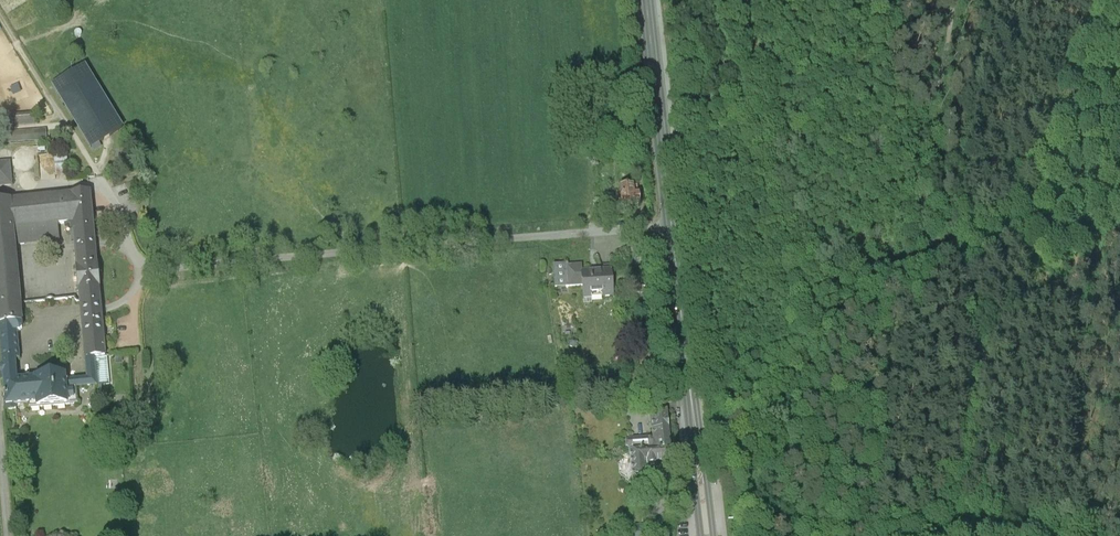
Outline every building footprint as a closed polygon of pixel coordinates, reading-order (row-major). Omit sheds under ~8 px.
[(123,128),(84,64),(52,84),(91,147),(123,128)] [(13,123),(31,123),(32,113),(13,113),(13,123)] [(0,125),(0,139),(0,142),(43,140),(42,123),(0,125)] [(0,163),(0,187),(13,186),(10,161),(0,163)] [(634,188),(621,189),(622,210),(628,209),(640,209),(640,195),(634,196),(634,188)] [(91,193),(71,195),(74,223),(74,232),(76,244),(76,249),(79,281),(81,300),(81,305),(101,303),(96,243),(91,193)] [(11,200),(14,227),(58,224),(74,223),(71,195),(11,200)] [(15,245),(14,227),(11,200),(0,201),(0,334),(16,332),(20,332),(23,328),(21,308),(21,304),(15,249),(15,245)] [(605,207),(596,208),(599,227),(613,225),(612,211),(606,212),(605,207)] [(14,227),(15,245),(59,241),(58,224),(14,227)] [(573,270),(555,272),(557,294),(583,292),(584,301),(615,299),(612,274),(582,277),(581,269),(573,270)] [(101,309),(101,303),(81,305),(81,311),(83,324),(86,361),(94,360),(106,359),(101,309)] [(86,361),(87,378),(64,380),(64,376),(51,377),(17,381),(15,368),(15,360),(19,359),(16,332),(0,334),(0,356),(5,406),(36,403),(37,409),(68,407),(67,403),(76,402),(75,388),(97,386),(94,360),(86,361)] [(669,454),(667,412),(651,413),(652,441),(630,442),(625,445),(625,456),(629,456),(669,454)] [(629,456),(631,486),(648,485),(647,470),(670,469),(670,463),(674,463),(674,453),(669,454),(629,456)]
